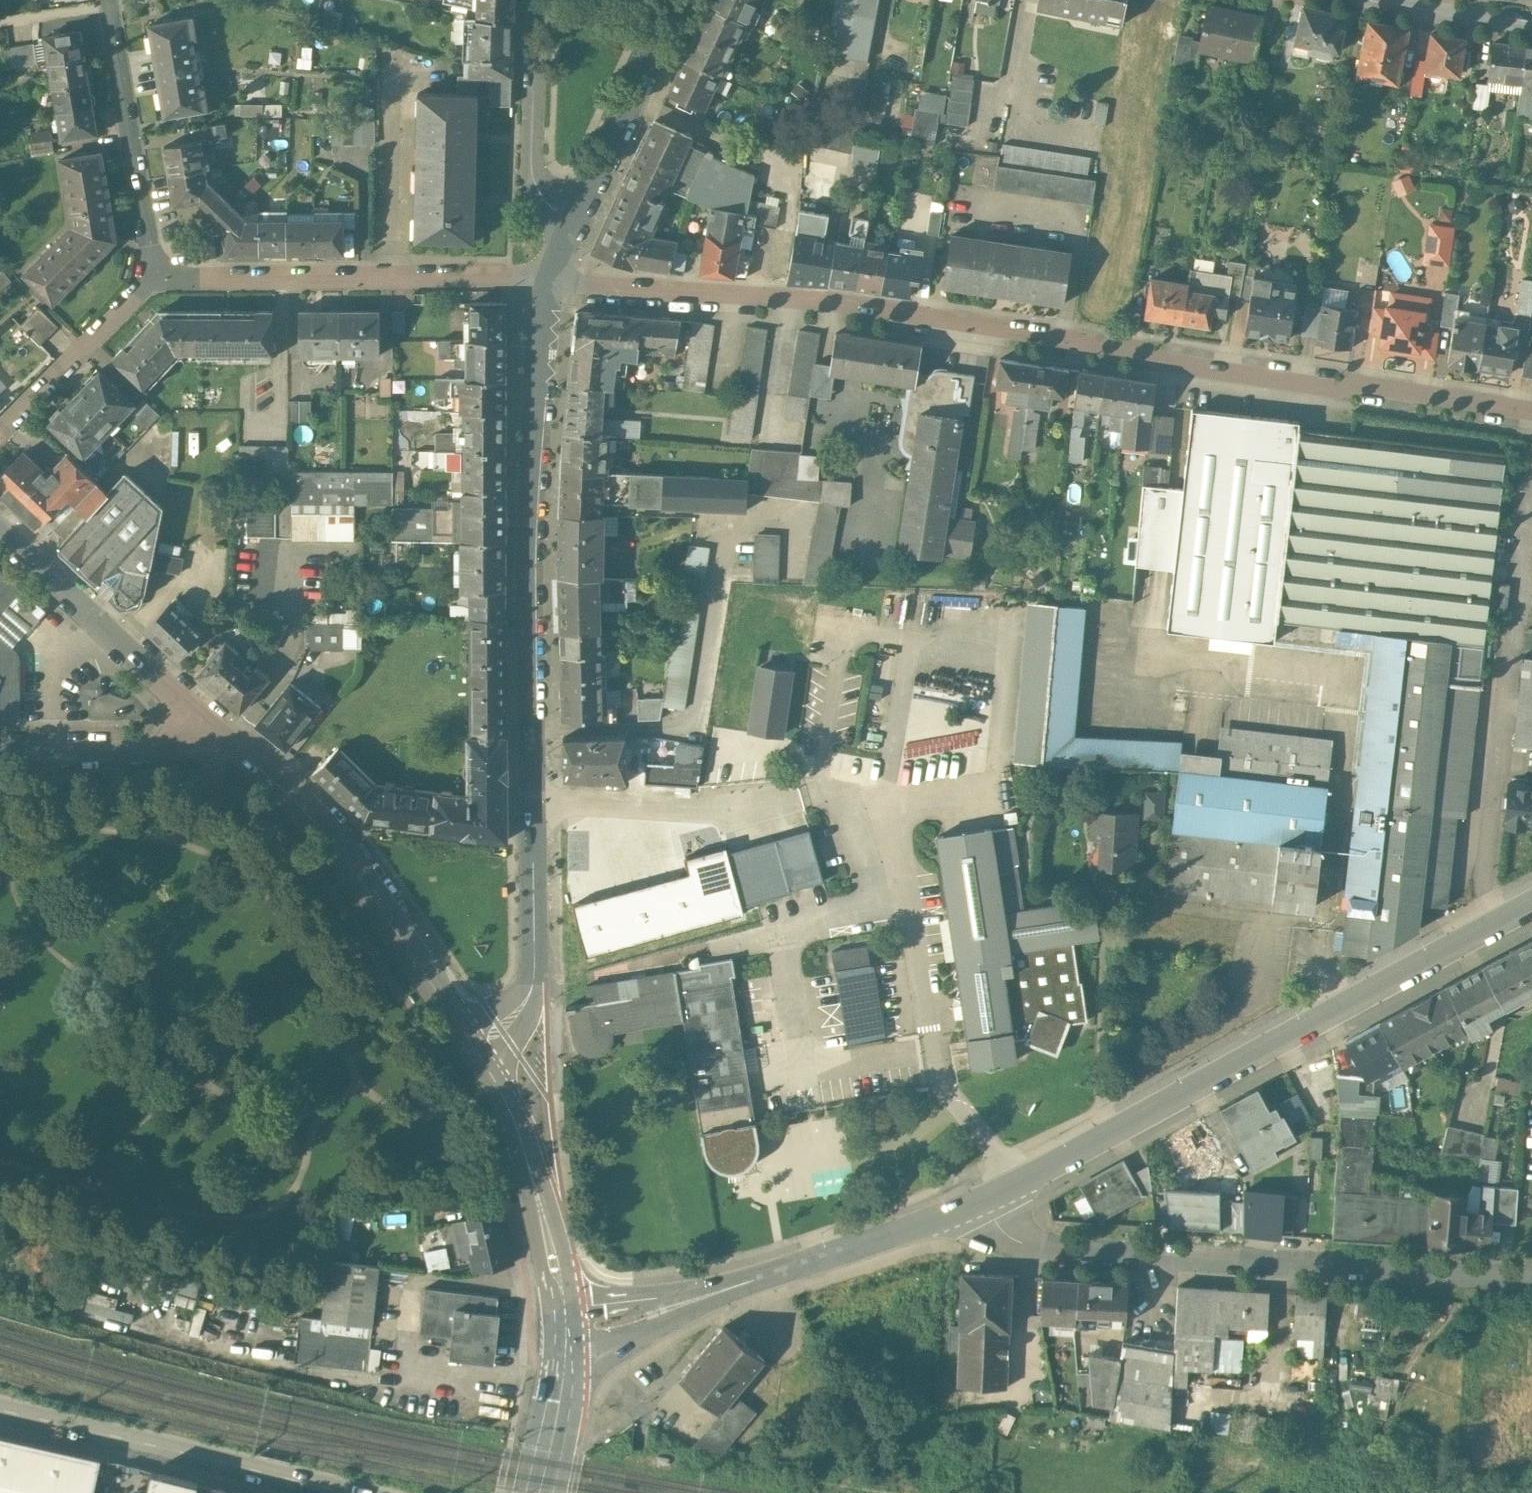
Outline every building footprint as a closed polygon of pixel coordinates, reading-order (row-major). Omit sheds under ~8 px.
[(444,1),(479,9),(477,21),(512,24),(513,0),(445,0),(444,1)] [(709,6),(748,24),(759,0),(712,0),(709,6)] [(827,55),(833,56),(855,60),(866,62),(878,0),(838,0),(827,55)] [(1040,4),(1124,22),(1128,0),(1041,0),(1040,4)] [(748,24),(709,6),(694,38),(692,41),(693,41),(685,59),(721,76),(724,77),(748,24)] [(1338,16),(1304,9),(1296,45),(1309,48),(1308,52),(1309,53),(1331,57),(1332,51),(1338,52),(1343,32),(1335,30),(1338,16)] [(1242,17),(1208,10),(1199,50),(1254,62),(1262,19),(1242,15),(1242,17)] [(156,70),(196,62),(192,38),(197,38),(192,17),(148,24),(156,70)] [(477,21),(465,19),(464,20),(470,21),(469,42),(464,42),(464,58),(465,58),(465,75),(511,77),(512,24),(477,21)] [(1408,31),(1369,23),(1358,76),(1397,84),(1408,31)] [(79,31),(45,37),(50,65),(88,58),(85,43),(82,44),(79,31)] [(1464,41),(1433,36),(1429,62),(1426,76),(1440,78),(1441,72),(1459,75),(1459,70),(1467,71),(1470,53),(1463,51),(1464,41)] [(1527,47),(1495,44),(1491,77),(1522,81),(1527,47)] [(34,45),(9,49),(12,69),(37,65),(34,45)] [(1309,48),(1296,45),(1294,54),(1308,57),(1309,53),(1308,52),(1309,48)] [(1527,47),(1522,81),(1517,115),(1531,117),(1531,48),(1527,47)] [(855,60),(833,56),(830,72),(853,76),(855,60)] [(88,58),(50,65),(54,90),(89,84),(87,72),(90,72),(88,58)] [(721,76),(685,59),(669,93),(695,105),(705,110),(710,100),(715,103),(719,96),(713,93),(721,76)] [(1429,62),(1415,60),(1413,73),(1412,81),(1425,84),(1426,76),(1429,62)] [(196,62),(156,70),(164,116),(208,109),(204,89),(201,89),(196,62)] [(1413,73),(1403,72),(1400,91),(1410,93),(1412,81),(1413,73)] [(465,75),(457,75),(456,94),(476,95),(476,97),(489,97),(489,105),(491,106),(491,105),(510,105),(511,80),(511,77),(465,75)] [(976,79),(955,75),(951,98),(972,102),(976,79)] [(89,84),(54,90),(58,114),(93,109),(92,105),(95,104),(95,101),(95,98),(94,96),(93,94),(93,93),(90,93),(89,84)] [(1491,88),(1477,86),(1473,109),(1487,111),(1491,88)] [(417,142),(472,143),(473,121),(476,121),(476,97),(476,95),(456,94),(418,94),(417,142)] [(972,102),(951,98),(949,112),(947,121),(968,125),(972,102)] [(695,105),(681,99),(678,105),(692,112),(695,105)] [(1109,105),(1098,103),(1095,125),(1106,127),(1109,105)] [(949,112),(916,106),(913,127),(937,131),(939,120),(947,121),(949,112)] [(359,119),(358,107),(342,108),(342,119),(353,119),(359,119)] [(93,109),(58,114),(62,139),(97,133),(93,109)] [(766,123),(739,110),(733,123),(763,137),(766,123)] [(1517,115),(1515,124),(1531,127),(1531,117),(1517,115)] [(342,144),(342,119),(331,119),(332,135),(332,144),(342,144)] [(353,144),(353,119),(342,119),(342,144),(353,144)] [(363,144),(363,119),(359,119),(353,119),(353,144),(363,144)] [(374,143),(373,119),(363,119),(363,144),(374,143)] [(656,121),(627,185),(628,186),(664,202),(669,190),(688,146),(691,138),(656,121)] [(847,127),(819,121),(814,145),(841,151),(847,127)] [(225,125),(204,128),(206,141),(227,137),(225,125)] [(937,131),(913,127),(910,138),(935,145),(937,131)] [(873,168),(878,146),(851,140),(846,162),(873,168)] [(199,141),(164,147),(169,176),(204,170),(199,141)] [(416,192),(471,194),(475,194),(476,143),(472,143),(417,142),(416,167),(413,167),(413,168),(416,169),(416,192)] [(1091,158),(1005,144),(1002,165),(1088,179),(1091,158)] [(706,154),(688,146),(669,190),(702,204),(714,206),(717,193),(736,195),(735,198),(751,199),(755,176),(711,157),(713,153),(708,151),(706,154)] [(101,155),(61,161),(67,198),(106,192),(101,155)] [(839,166),(812,160),(809,171),(822,175),(836,178),(839,166)] [(1096,181),(999,165),(995,190),(1092,205),(1096,181)] [(204,170),(169,176),(174,205),(201,201),(213,214),(225,203),(206,184),(204,170)] [(822,175),(809,171),(802,199),(816,202),(822,175)] [(1408,173),(1391,181),(1398,196),(1415,189),(1408,173)] [(836,178),(822,175),(816,202),(829,205),(836,178)] [(664,202),(628,186),(627,188),(631,192),(628,197),(629,197),(626,204),(621,204),(620,206),(619,206),(607,230),(608,231),(603,242),(602,242),(597,252),(611,258),(611,260),(633,269),(635,266),(669,272),(679,241),(652,237),(666,203),(664,202)] [(71,226),(101,253),(102,255),(110,246),(114,230),(112,220),(111,220),(106,192),(67,198),(71,226)] [(471,194),(416,192),(415,241),(474,242),(474,215),(470,215),(471,194)] [(736,195),(717,193),(714,206),(746,212),(748,212),(751,199),(735,198),(736,195)] [(780,205),(751,199),(748,212),(758,214),(757,223),(776,228),(780,205)] [(1522,202),(1515,199),(1509,205),(1510,213),(1517,215),(1522,210),(1522,202)] [(259,220),(242,221),(225,203),(213,214),(226,228),(226,253),(259,253),(259,220)] [(746,212),(714,206),(702,274),(735,277),(739,255),(743,230),(746,212)] [(1452,208),(1440,206),(1438,218),(1450,220),(1452,208)] [(830,284),(837,242),(825,240),(829,215),(800,210),(799,223),(788,280),(817,282),(830,284)] [(943,212),(930,210),(927,232),(939,235),(943,212)] [(342,220),(315,220),(315,253),(342,252),(342,229),(355,228),(355,212),(342,212),(342,220)] [(342,220),(342,212),(315,212),(315,220),(342,220)] [(748,212),(746,212),(743,230),(755,232),(757,223),(758,214),(748,212)] [(854,245),(837,242),(830,284),(856,288),(864,242),(868,220),(853,217),(850,232),(854,240),(854,245)] [(287,220),(259,220),(259,253),(287,253),(287,220)] [(315,253),(315,220),(287,220),(287,253),(315,253)] [(1455,229),(1431,225),(1426,261),(1450,264),(1455,229)] [(101,253),(71,226),(25,273),(54,301),(101,253)] [(989,240),(951,234),(944,283),(1004,292),(1011,244),(989,241),(989,240)] [(890,247),(864,242),(856,288),(882,291),(889,251),(890,247)] [(1033,247),(1011,244),(1004,292),(1063,302),(1071,253),(1033,247)] [(901,254),(889,251),(882,291),(911,296),(914,279),(920,280),(926,251),(903,247),(901,254)] [(751,258),(739,255),(735,277),(748,278),(751,258)] [(1247,262),(1231,259),(1229,273),(1233,274),(1230,296),(1240,298),(1247,262)] [(1229,273),(1191,267),(1189,283),(1182,320),(1209,325),(1211,313),(1226,315),(1230,296),(1233,274),(1229,273)] [(1189,283),(1153,277),(1146,314),(1182,320),(1189,283)] [(1270,281),(1254,278),(1245,332),(1262,335),(1262,337),(1272,339),(1272,337),(1288,339),(1296,290),(1269,287),(1270,281)] [(1522,279),(1517,312),(1531,314),(1531,308),(1531,280),(1522,279)] [(1348,291),(1325,287),(1323,303),(1346,307),(1348,291)] [(1446,290),(1441,321),(1455,323),(1457,307),(1460,292),(1446,290)] [(1407,301),(1406,309),(1387,306),(1382,334),(1381,344),(1419,350),(1425,312),(1424,312),(1426,304),(1407,301)] [(501,302),(472,302),(472,321),(465,321),(465,339),(506,339),(506,307),(501,302)] [(1346,307),(1323,303),(1322,311),(1318,335),(1317,342),(1352,347),(1358,309),(1346,307)] [(40,307),(22,325),(28,331),(26,333),(30,337),(31,335),(41,345),(60,326),(40,307)] [(1386,309),(1373,307),(1369,332),(1382,334),(1386,309)] [(1455,323),(1449,361),(1479,366),(1484,331),(1486,321),(1469,318),(1471,309),(1457,307),(1455,323)] [(1322,311),(1305,309),(1302,333),(1318,335),(1322,311)] [(195,311),(196,346),(271,347),(271,353),(272,353),(272,310),(195,311)] [(196,346),(195,311),(158,311),(114,357),(144,386),(144,385),(140,381),(173,346),(196,346)] [(341,311),(300,311),(300,354),(341,354),(341,311)] [(380,311),(341,311),(341,354),(380,354),(380,311)] [(619,354),(624,316),(582,313),(577,318),(573,349),(619,354)] [(624,316),(619,354),(638,357),(639,354),(640,340),(678,343),(682,320),(624,316)] [(714,325),(694,322),(684,388),(704,392),(714,325)] [(1517,325),(1500,323),(1498,333),(1484,331),(1479,366),(1479,368),(1510,372),(1517,325)] [(768,329),(747,326),(738,391),(737,391),(730,435),(752,439),(768,329)] [(820,333),(799,330),(785,417),(805,420),(820,333)] [(928,378),(918,377),(922,346),(836,332),(830,372),(911,385),(902,439),(902,443),(904,447),(906,451),(910,454),(914,455),(899,551),(940,557),(941,551),(971,556),(976,522),(947,518),(962,418),(963,413),(969,414),(975,376),(942,370),(936,371),(931,374),(928,378)] [(465,339),(459,340),(459,356),(468,356),(468,380),(506,380),(506,339),(465,339)] [(459,340),(441,340),(441,356),(459,356),(459,340)] [(678,343),(640,340),(639,354),(676,356),(678,343)] [(1373,345),(1366,359),(1379,365),(1386,352),(1373,345)] [(619,354),(573,349),(568,384),(614,387),(614,381),(615,371),(622,372),(627,372),(628,358),(638,358),(638,357),(619,354)] [(1527,349),(1523,375),(1525,375),(1525,372),(1531,373),(1531,350),(1527,349)] [(1036,366),(1020,363),(1020,361),(1001,358),(997,385),(1009,387),(1007,400),(1024,402),(1030,403),(1036,366)] [(1050,368),(1036,366),(1030,403),(1035,404),(1051,407),(1053,394),(1066,396),(1070,369),(1051,366),(1050,368)] [(1104,375),(1079,371),(1074,405),(1076,406),(1074,414),(1081,415),(1082,407),(1085,407),(1099,409),(1104,375)] [(110,382),(100,372),(96,376),(93,373),(86,380),(89,383),(75,398),(109,429),(133,404),(119,391),(120,390),(111,382),(110,382)] [(1128,378),(1104,375),(1099,409),(1117,412),(1115,420),(1122,421),(1128,378)] [(392,378),(381,378),(381,398),(392,398),(392,378)] [(1155,382),(1129,378),(1128,378),(1122,421),(1121,431),(1120,444),(1122,444),(1122,445),(1147,447),(1147,440),(1149,417),(1150,415),(1155,382)] [(468,380),(435,380),(435,395),(461,394),(461,410),(465,411),(506,410),(506,380),(468,380)] [(614,387),(568,384),(565,431),(602,434),(603,418),(604,408),(610,408),(610,405),(614,405),(615,387),(614,387)] [(109,429),(75,398),(61,412),(58,410),(51,417),(54,419),(50,423),(61,433),(60,434),(69,443),(70,442),(84,455),(109,429)] [(161,414),(144,398),(134,409),(151,425),(161,414)] [(300,401),(289,401),(289,423),(300,423),(300,401)] [(312,423),(312,401),(300,401),(300,423),(312,423)] [(1022,410),(1016,408),(1012,433),(1025,435),(1030,403),(1024,402),(1022,410)] [(1040,412),(1034,411),(1035,404),(1030,403),(1025,435),(1036,437),(1040,412)] [(1081,415),(1074,414),(1070,461),(1083,462),(1085,437),(1081,437),(1082,428),(1083,428),(1085,407),(1082,407),(1081,415)] [(506,410),(465,411),(465,418),(465,441),(465,450),(506,450),(506,410)] [(1299,422),(1193,410),(1184,489),(1166,487),(1143,484),(1136,565),(1174,570),(1167,629),(1274,641),(1298,429),(1299,429),(1299,422)] [(1170,418),(1150,415),(1149,417),(1147,440),(1147,447),(1146,450),(1147,451),(1147,449),(1167,451),(1170,418)] [(625,419),(603,418),(602,434),(612,435),(624,435),(625,419)] [(642,420),(625,419),(624,435),(641,437),(642,420)] [(783,429),(776,438),(793,450),(799,441),(783,429)] [(1299,429),(1298,429),(1276,620),(1379,632),(1373,683),(1368,685),(1372,694),(1364,762),(1359,765),(1363,773),(1360,803),(1464,815),(1487,616),(1506,453),(1299,429)] [(602,434),(565,431),(563,469),(604,472),(610,472),(612,435),(602,434)] [(454,442),(454,435),(438,435),(438,450),(465,450),(465,441),(454,442)] [(1522,440),(1507,439),(1506,453),(1487,616),(1502,618),(1522,440)] [(289,446),(239,446),(240,470),(289,470),(289,446)] [(764,449),(753,448),(748,479),(747,492),(762,494),(763,475),(764,449)] [(789,451),(764,449),(763,475),(786,477),(789,451)] [(438,450),(436,450),(436,468),(464,467),(465,450),(438,450)] [(506,450),(465,450),(464,467),(463,490),(505,491),(506,450)] [(47,474),(23,451),(0,475),(0,491),(38,527),(67,498),(75,505),(98,482),(68,453),(47,474)] [(824,479),(797,478),(801,452),(789,451),(786,477),(783,496),(820,500),(824,479)] [(1138,464),(1138,482),(1171,483),(1172,465),(1138,464)] [(604,472),(563,469),(560,515),(602,515),(603,502),(604,472)] [(240,470),(239,485),(275,486),(275,471),(240,470)] [(406,470),(393,471),(393,489),(393,491),(406,491),(406,470)] [(127,471),(108,492),(98,482),(75,505),(56,526),(66,535),(64,538),(65,549),(74,557),(83,557),(84,567),(93,576),(103,576),(115,587),(114,592),(118,600),(128,604),(138,600),(146,592),(164,506),(127,471)] [(293,471),(275,471),(275,486),(276,511),(276,537),(292,537),(292,503),(293,471)] [(393,472),(293,471),(292,503),(355,503),(393,504),(393,491),(393,489),(393,472)] [(610,472),(604,472),(603,502),(631,504),(632,473),(610,472)] [(748,479),(632,473),(631,504),(746,510),(747,492),(748,479)] [(786,477),(763,475),(762,494),(783,496),(786,477)] [(853,484),(824,479),(820,500),(821,501),(841,504),(849,506),(853,484)] [(448,509),(393,508),(392,540),(461,541),(461,540),(463,490),(453,491),(453,500),(448,500),(448,509)] [(505,491),(463,490),(461,540),(506,542),(506,491),(505,491)] [(841,504),(821,501),(817,526),(816,526),(805,584),(826,585),(841,504)] [(355,503),(292,503),(292,537),(292,539),(354,540),(355,503)] [(276,511),(249,511),(248,536),(276,537),(276,511)] [(602,515),(560,515),(558,577),(599,578),(600,560),(604,560),(605,534),(601,534),(602,515)] [(779,535),(757,534),(755,582),(777,583),(779,535)] [(506,542),(461,540),(461,541),(463,541),(463,590),(473,590),(507,589),(507,551),(506,542)] [(181,546),(161,542),(158,553),(179,557),(181,546)] [(664,698),(663,705),(685,708),(710,550),(689,547),(664,698)] [(179,557),(158,553),(155,568),(179,573),(182,558),(179,557)] [(8,603),(31,623),(32,624),(34,623),(44,612),(44,611),(43,610),(0,571),(0,613),(8,603)] [(599,578),(558,577),(560,631),(603,629),(602,612),(601,599),(599,578)] [(623,578),(599,578),(601,599),(625,600),(623,578)] [(636,578),(623,578),(625,600),(625,602),(638,601),(636,578)] [(507,589),(473,590),(473,606),(463,604),(454,606),(454,617),(471,617),(507,616),(507,589)] [(194,614),(175,596),(146,627),(179,657),(202,632),(189,619),(194,614)] [(625,600),(601,599),(602,612),(626,611),(625,602),(625,600)] [(1056,603),(1031,601),(1016,761),(1042,764),(1056,603)] [(0,613),(0,639),(11,648),(31,623),(8,603),(0,613)] [(1085,608),(1056,603),(1052,657),(1080,660),(1085,608)] [(348,615),(311,615),(311,624),(359,623),(361,623),(361,610),(348,610),(348,615)] [(471,677),(508,677),(508,616),(471,617),(471,677)] [(286,623),(270,623),(268,634),(262,641),(273,650),(286,623)] [(311,624),(310,624),(310,648),(344,649),(344,644),(344,623),(311,624)] [(359,623),(344,623),(344,644),(359,645),(359,623)] [(1307,633),(1308,631),(1307,629),(1306,627),(1304,626),(1302,626),(1300,626),(1298,627),(1297,629),(1296,631),(1297,634),(1298,635),(1300,637),(1302,637),(1304,637),(1306,635),(1307,633)] [(603,629),(560,631),(561,654),(602,652),(603,629)] [(15,720),(16,719),(18,718),(18,716),(17,659),(17,657),(16,654),(15,652),(13,651),(11,648),(0,639),(0,721),(15,720)] [(239,652),(226,641),(197,674),(219,693),(241,667),(244,663),(235,656),(239,652)] [(602,652),(561,654),(562,679),(607,677),(606,652),(602,652)] [(1524,655),(1515,742),(1531,744),(1531,656),(1524,655)] [(1080,660),(1052,657),(1042,764),(1166,768),(1179,768),(1180,749),(1181,740),(1075,735),(1080,660)] [(250,674),(241,667),(219,693),(240,711),(249,700),(250,701),(258,692),(256,691),(269,676),(256,666),(250,674)] [(792,671),(760,666),(751,729),(782,734),(786,711),(792,671)] [(508,677),(471,677),(471,738),(508,738),(508,677)] [(607,677),(562,679),(563,719),(608,720),(616,720),(616,706),(607,706),(607,677)] [(320,708),(291,684),(257,725),(287,749),(320,708)] [(664,698),(638,698),(639,720),(661,719),(663,705),(664,698)] [(1332,745),(1220,732),(1218,753),(1180,749),(1179,768),(1215,772),(1327,785),(1332,745)] [(627,735),(564,737),(565,778),(628,782),(627,735)] [(508,738),(471,738),(469,738),(469,798),(508,804),(508,738)] [(670,742),(654,741),(653,750),(669,752),(670,742)] [(704,745),(679,741),(675,765),(672,784),(697,786),(704,745)] [(378,784),(339,748),(314,772),(364,820),(364,819),(378,784)] [(675,765),(646,763),(645,783),(672,784),(675,765)] [(1215,772),(1179,768),(1166,890),(1314,907),(1328,785),(1327,785),(1215,772)] [(1511,782),(1507,820),(1509,821),(1508,825),(1525,826),(1526,822),(1531,823),(1531,784),(1530,784),(1511,782)] [(432,829),(437,793),(378,784),(364,819),(432,829)] [(508,804),(469,798),(437,793),(432,829),(509,839),(508,804)] [(1162,818),(1164,794),(1148,793),(1146,816),(1162,818)] [(1464,815),(1360,803),(1347,909),(1344,936),(1339,935),(1341,947),(1343,948),(1343,952),(1368,955),(1369,956),(1418,929),(1417,928),(1420,903),(1446,906),(1456,815),(1464,816),(1464,815)] [(1137,813),(1095,810),(1093,836),(1103,837),(1101,866),(1133,869),(1137,813)] [(1013,826),(992,830),(1004,912),(1023,909),(1020,888),(1021,887),(1017,864),(1019,864),(1013,826)] [(991,828),(938,836),(957,961),(1010,953),(1010,951),(1004,912),(992,830),(991,828)] [(689,874),(574,904),(587,955),(745,914),(743,907),(792,893),(792,890),(825,881),(810,829),(728,852),(727,846),(686,858),(687,866),(689,874)] [(1023,909),(1004,912),(1010,951),(1073,942),(1100,938),(1093,899),(1023,909)] [(1483,966),(1484,966),(1483,967),(1504,1007),(1505,1008),(1531,993),(1531,940),(1483,966)] [(1073,942),(1010,951),(1010,953),(1013,973),(1005,974),(1014,1038),(1027,1036),(1027,1037),(1026,1041),(1057,1053),(1069,1022),(1087,1019),(1082,981),(1079,982),(1073,942)] [(867,945),(832,950),(835,970),(836,970),(870,964),(867,945)] [(957,961),(956,961),(957,968),(954,976),(959,977),(960,987),(957,995),(962,996),(969,1052),(972,1066),(1017,1059),(1017,1058),(1014,1038),(1005,974),(1013,973),(1010,953),(957,961)] [(674,971),(646,976),(645,973),(632,975),(633,978),(591,984),(587,985),(589,1002),(567,1006),(568,1009),(573,1009),(577,1033),(579,1038),(580,1042),(583,1046),(587,1050),(592,1050),(599,1050),(605,1046),(608,1041),(609,1035),(609,1030),(684,1018),(703,1132),(756,1123),(748,1073),(765,1070),(764,1063),(763,1057),(745,1059),(732,976),(736,975),(733,958),(731,958),(700,963),(701,967),(677,971),(676,970),(675,971),(674,971)] [(870,964),(836,970),(848,1045),(882,1039),(882,1038),(879,1018),(870,964)] [(1483,966),(1446,986),(1462,1017),(1461,1017),(1467,1029),(1471,1036),(1492,1025),(1487,1016),(1504,1007),(1483,967),(1483,966)] [(1446,986),(1380,1022),(1401,1061),(1403,1065),(1467,1029),(1461,1017),(1462,1017),(1446,986)] [(890,1016),(879,1018),(882,1038),(894,1036),(890,1016)] [(1380,1022),(1346,1041),(1367,1079),(1379,1073),(1382,1078),(1390,1074),(1387,1068),(1401,1061),(1380,1022)] [(1359,1076),(1337,1074),(1340,1110),(1373,1113),(1375,1086),(1366,1084),(1358,1084),(1359,1076)] [(1493,1086),(1512,1089),(1513,1079),(1495,1076),(1493,1086)] [(1293,1089),(1281,1095),(1292,1118),(1305,1112),(1293,1089)] [(1268,1110),(1257,1090),(1221,1109),(1253,1169),(1277,1156),(1270,1143),(1290,1133),(1294,1139),(1295,1139),(1282,1116),(1280,1118),(1274,1107),(1268,1110)] [(1373,1113),(1340,1110),(1341,1111),(1338,1143),(1339,1143),(1372,1146),(1375,1113),(1373,1113)] [(1200,1167),(1198,1163),(1217,1154),(1197,1115),(1150,1139),(1172,1181),(1200,1167)] [(756,1123),(703,1132),(701,1132),(705,1150),(707,1157),(713,1165),(719,1169),(724,1171),(728,1172),(729,1172),(737,1172),(743,1170),(744,1169),(746,1169),(752,1164),(757,1157),(760,1148),(760,1140),(757,1123),(756,1123)] [(1485,1133),(1448,1124),(1441,1153),(1480,1158),(1485,1133)] [(1323,1136),(1311,1135),(1310,1158),(1322,1158),(1323,1136)] [(1372,1146),(1339,1143),(1334,1194),(1337,1194),(1338,1194),(1365,1194),(1367,1175),(1367,1172),(1371,1172),(1372,1146)] [(1497,1182),(1499,1159),(1480,1158),(1476,1179),(1497,1182)] [(1123,1161),(1082,1182),(1100,1216),(1141,1194),(1130,1174),(1123,1161)] [(1148,1164),(1130,1174),(1141,1194),(1152,1188),(1148,1164)] [(1401,1177),(1367,1175),(1365,1194),(1368,1194),(1399,1197),(1407,1197),(1408,1188),(1401,1188),(1401,1177)] [(1243,1178),(1220,1176),(1220,1198),(1221,1229),(1244,1230),(1244,1192),(1243,1178)] [(1293,1179),(1285,1179),(1285,1191),(1308,1192),(1308,1179),(1293,1178),(1293,1179)] [(1495,1185),(1483,1184),(1481,1211),(1467,1210),(1464,1246),(1490,1248),(1492,1221),(1495,1185)] [(1518,1187),(1495,1185),(1492,1221),(1516,1222),(1518,1187)] [(1421,1189),(1408,1188),(1407,1197),(1421,1199),(1421,1189)] [(1432,1190),(1421,1189),(1421,1199),(1432,1200),(1432,1195),(1432,1190)] [(1468,1192),(1432,1190),(1429,1244),(1464,1246),(1467,1210),(1468,1192)] [(1288,1195),(1244,1192),(1244,1230),(1285,1233),(1288,1195)] [(1365,1194),(1338,1194),(1334,1237),(1366,1239),(1368,1194),(1365,1194)] [(1399,1197),(1368,1194),(1366,1239),(1396,1241),(1399,1197)] [(1203,1196),(1186,1196),(1185,1226),(1202,1227),(1203,1196)] [(1220,1198),(1203,1196),(1202,1227),(1221,1229),(1220,1198)] [(1407,1197),(1399,1197),(1396,1241),(1429,1244),(1432,1200),(1421,1199),(1407,1197)] [(1063,1200),(1049,1204),(1052,1215),(1066,1211),(1063,1200)] [(494,1213),(454,1222),(460,1253),(470,1251),(475,1271),(513,1263),(506,1232),(498,1234),(494,1213)] [(379,1267),(330,1261),(322,1321),(299,1318),(294,1363),(365,1372),(379,1267)] [(1013,1275),(965,1272),(963,1324),(1011,1326),(1013,1275)] [(1081,1279),(1045,1277),(1043,1313),(1043,1318),(1078,1321),(1081,1279)] [(1130,1282),(1081,1279),(1078,1321),(1078,1325),(1099,1326),(1100,1320),(1128,1323),(1130,1282)] [(1231,1288),(1181,1285),(1177,1349),(1174,1385),(1187,1386),(1187,1369),(1241,1372),(1243,1339),(1228,1337),(1228,1331),(1228,1330),(1231,1288)] [(497,1296),(425,1288),(420,1331),(453,1336),(449,1354),(490,1354),(497,1296)] [(1269,1291),(1231,1288),(1228,1330),(1228,1331),(1248,1332),(1248,1327),(1267,1327),(1269,1291)] [(1326,1294),(1296,1293),(1294,1337),(1311,1338),(1310,1357),(1323,1358),(1326,1294)] [(963,1324),(953,1324),(952,1337),(961,1338),(960,1385),(1008,1387),(1011,1326),(963,1324)] [(1099,1326),(1078,1325),(1077,1333),(1099,1334),(1099,1326)] [(724,1326),(680,1379),(720,1413),(735,1395),(764,1360),(724,1326)] [(1177,1349),(1125,1341),(1123,1356),(1090,1351),(1091,1371),(1092,1384),(1093,1400),(1112,1404),(1110,1416),(1171,1427),(1174,1385),(1177,1349)] [(1091,1371),(1080,1372),(1080,1384),(1092,1384),(1091,1371)] [(1377,1372),(1371,1392),(1395,1398),(1400,1379),(1377,1372)] [(735,1395),(720,1413),(724,1416),(694,1452),(718,1456),(755,1412),(735,1395)] [(1081,1397),(1073,1398),(1074,1410),(1082,1411),(1081,1397)] [(1224,1430),(1227,1412),(1209,1409),(1206,1427),(1224,1430)] [(1320,1419),(1298,1417),(1295,1448),(1317,1450),(1320,1419)] [(0,1436),(0,1492),(93,1492),(101,1458),(0,1436)] [(199,1482),(150,1470),(144,1492),(196,1492),(199,1482)] [(1514,1473),(1502,1476),(1503,1483),(1515,1480),(1514,1473)] [(199,1482),(196,1492),(243,1492),(199,1482)]
